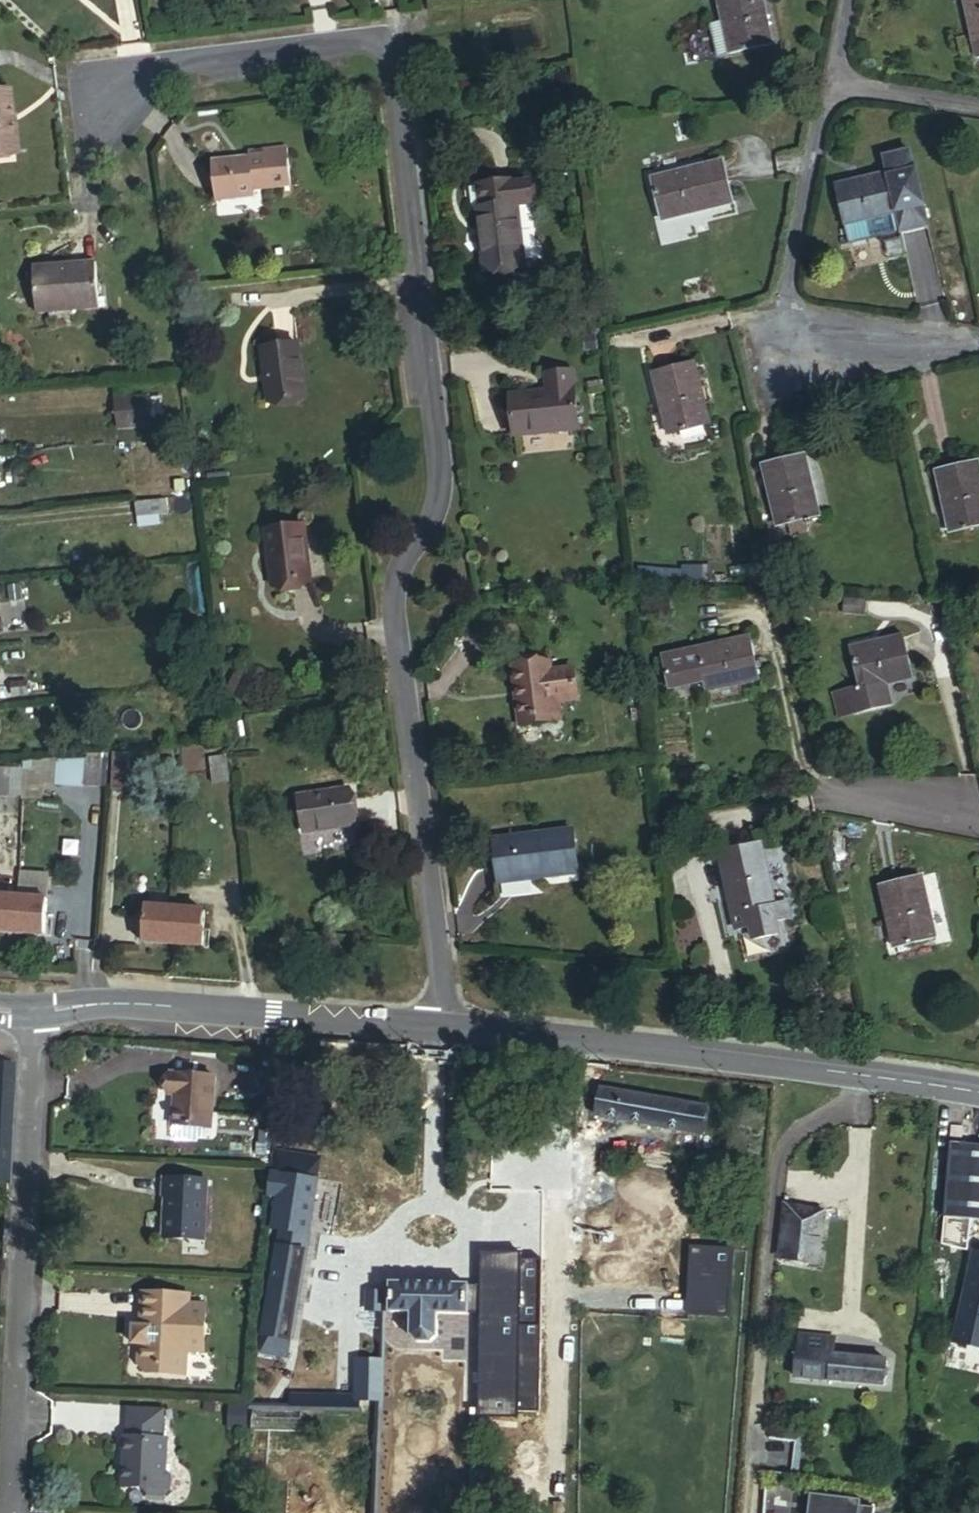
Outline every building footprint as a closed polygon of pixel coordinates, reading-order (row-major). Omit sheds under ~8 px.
[(731,50),(770,42),(760,0),(720,0),(723,17),(731,50)] [(978,41),(978,40),(978,0),(969,0),(978,41)] [(716,53),(731,50),(723,17),(709,19),(716,53)] [(11,147),(10,124),(7,125),(5,84),(0,84),(0,148),(11,147)] [(214,159),(218,196),(257,190),(256,184),(292,180),(288,142),(251,147),(252,154),(214,159)] [(889,171),(838,183),(850,241),(902,229),(930,222),(925,203),(927,202),(919,165),(917,166),(912,147),(884,153),(889,171)] [(652,180),(662,218),(733,198),(723,160),(652,180)] [(483,186),(486,208),(521,204),(521,206),(537,204),(534,182),(519,184),(518,180),(483,186)] [(521,204),(486,208),(481,209),(489,267),(529,262),(521,206),(521,204)] [(31,263),(36,308),(99,302),(94,256),(31,263)] [(227,352),(234,406),(271,402),(264,347),(227,352)] [(654,370),(668,433),(706,423),(692,361),(654,370)] [(546,373),(549,390),(575,388),(573,369),(546,373)] [(575,388),(549,390),(507,395),(511,434),(578,427),(575,388)] [(115,397),(117,426),(149,424),(147,395),(115,397)] [(763,462),(779,524),(818,514),(802,453),(763,462)] [(951,530),(978,523),(978,470),(976,458),(937,467),(951,530)] [(167,512),(166,495),(136,498),(137,515),(160,513),(167,512)] [(161,523),(160,513),(137,515),(138,525),(161,523)] [(267,525),(274,580),(312,575),(306,520),(267,525)] [(639,581),(702,582),(702,566),(639,566),(639,581)] [(23,583),(9,585),(11,599),(24,597),(23,583)] [(859,610),(861,595),(840,594),(839,609),(859,610)] [(864,685),(886,680),(913,674),(904,635),(855,647),(863,683),(864,685)] [(699,647),(705,680),(707,689),(761,676),(752,636),(699,647)] [(668,688),(705,680),(699,647),(662,655),(668,688)] [(548,658),(511,664),(518,716),(554,712),(552,695),(559,694),(575,692),(572,663),(549,666),(548,658)] [(241,662),(228,695),(260,708),(273,675),(241,662)] [(848,687),(853,711),(891,702),(886,680),(864,685),(863,683),(848,687)] [(842,714),(853,711),(848,687),(836,690),(842,714)] [(554,712),(518,716),(519,724),(561,719),(559,694),(552,695),(554,712)] [(114,754),(111,777),(125,778),(127,755),(114,754)] [(212,756),(215,780),(229,778),(226,754),(212,756)] [(87,756),(84,782),(99,783),(102,758),(87,756)] [(23,767),(0,766),(0,792),(22,793),(23,767)] [(299,793),(304,829),(353,823),(348,786),(299,793)] [(490,837),(495,881),(574,869),(568,825),(490,837)] [(304,854),(359,843),(356,828),(301,839),(304,854)] [(762,842),(722,850),(738,927),(753,924),(755,937),(781,931),(778,919),(790,916),(787,899),(775,902),(762,842)] [(880,883),(895,946),(935,936),(921,874),(880,883)] [(15,929),(17,894),(0,892),(0,928),(15,929)] [(17,894),(15,929),(46,932),(48,896),(17,894)] [(146,939),(174,941),(175,906),(148,904),(146,939)] [(175,906),(174,941),(204,943),(207,908),(175,906)] [(218,1080),(173,1077),(171,1098),(179,1099),(177,1130),(214,1133),(218,1080)] [(686,1133),(691,1106),(601,1089),(597,1116),(686,1133)] [(712,1110),(691,1106),(686,1133),(707,1137),(712,1110)] [(954,1132),(948,1208),(978,1211),(978,1134),(954,1132)] [(321,1170),(274,1161),(273,1168),(271,1195),(280,1197),(274,1230),(283,1232),(264,1336),(291,1341),(321,1170)] [(211,1183),(166,1181),(164,1198),(167,1199),(163,1240),(206,1243),(211,1183)] [(830,1212),(794,1207),(787,1262),(823,1267),(830,1212)] [(960,1318),(978,1322),(978,1239),(960,1318)] [(729,1249),(689,1246),(684,1314),(725,1316),(729,1249)] [(520,1254),(482,1253),(481,1289),(481,1294),(480,1317),(478,1416),(518,1417),(518,1410),(539,1411),(543,1263),(519,1262),(520,1254)] [(441,1316),(480,1317),(481,1294),(481,1289),(384,1286),(384,1294),(383,1311),(383,1314),(415,1315),(441,1316)] [(383,1311),(384,1294),(368,1293),(367,1311),(383,1311)] [(191,1299),(141,1296),(138,1329),(133,1329),(131,1347),(137,1348),(135,1367),(145,1376),(186,1379),(187,1356),(204,1358),(207,1309),(190,1308),(191,1299)] [(440,1340),(441,1316),(415,1315),(414,1340),(420,1345),(434,1346),(440,1340)] [(960,1318),(954,1342),(978,1347),(978,1322),(960,1318)] [(288,1358),(291,1341),(264,1336),(262,1352),(288,1358)] [(890,1361),(802,1353),(798,1378),(887,1387),(890,1361)] [(358,1363),(356,1410),(380,1411),(382,1364),(358,1363)] [(161,1412),(128,1409),(125,1437),(124,1437),(119,1486),(141,1488),(145,1494),(161,1495),(168,1489),(169,1478),(163,1471),(166,1440),(159,1439),(161,1412)]
